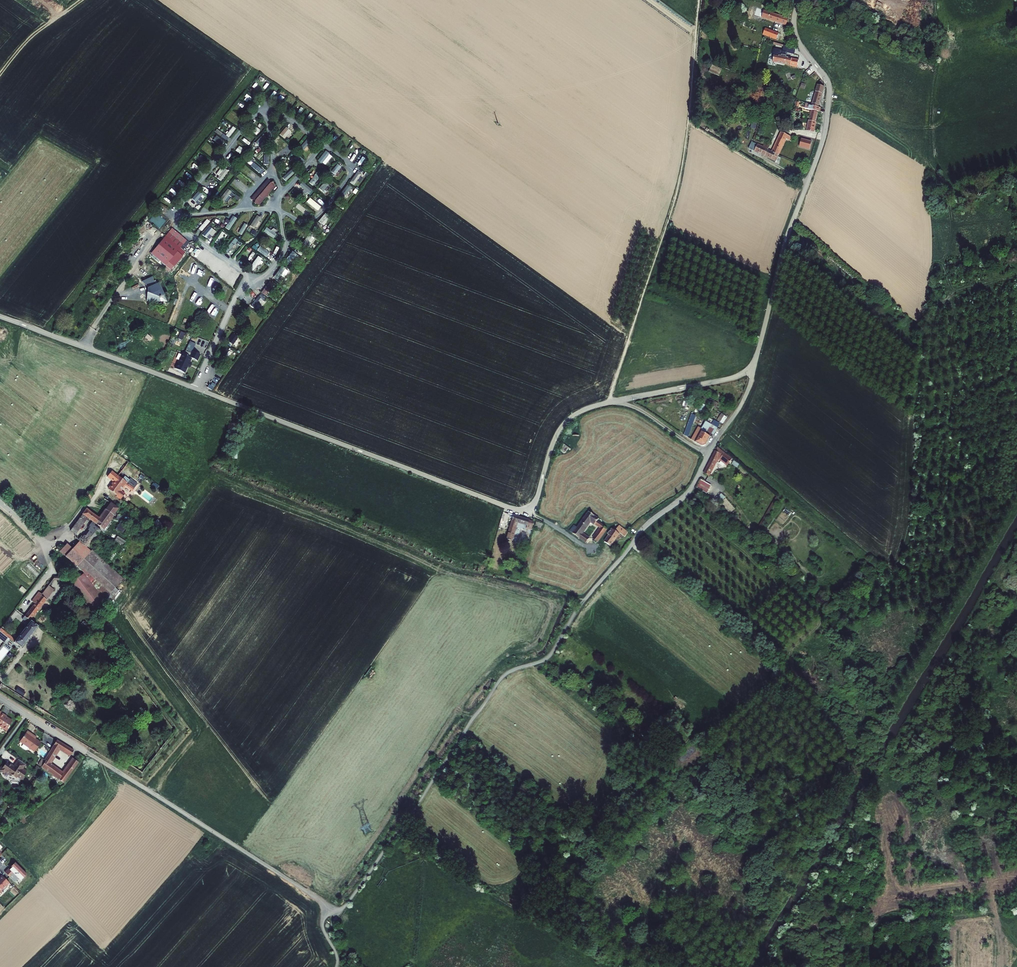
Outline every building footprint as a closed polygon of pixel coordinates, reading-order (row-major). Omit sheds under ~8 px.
[(761,10),(759,17),(782,26),(784,20),(761,10)] [(763,30),(760,36),(774,41),(776,35),(775,35),(775,34),(763,30)] [(778,46),(776,52),(789,57),(792,51),(778,46)] [(770,56),(769,62),(793,69),(794,63),(770,56)] [(797,78),(796,75),(792,76),(791,72),(786,73),(788,80),(797,78)] [(810,107),(815,109),(819,95),(820,95),(821,89),(815,87),(813,93),(814,94),(810,107)] [(807,123),(804,133),(812,135),(815,123),(813,123),(815,111),(811,110),(808,123),(807,123)] [(230,138),(237,128),(233,125),(226,135),(230,138)] [(257,126),(253,131),(259,135),(262,130),(257,126)] [(287,126),(280,134),(286,138),(292,131),(287,126)] [(259,146),(267,138),(263,134),(256,142),(259,146)] [(754,147),(752,153),(773,162),(782,141),(787,143),(788,141),(786,140),(787,137),(778,134),(770,153),(766,152),(767,148),(764,147),(762,150),(754,147)] [(213,139),(222,145),(225,140),(217,135),(213,139)] [(289,152),(293,148),(282,138),(278,142),(289,152)] [(306,142),(299,149),(302,152),(309,144),(306,142)] [(794,148),(792,155),(805,159),(808,147),(803,145),(802,150),(794,148)] [(325,150),(318,160),(326,165),(333,155),(325,150)] [(303,165),(306,161),(298,154),(295,158),(303,165)] [(251,158),(248,163),(262,173),(265,169),(251,158)] [(338,163),(332,171),(336,175),(343,166),(338,163)] [(220,175),(218,178),(223,181),(229,171),(221,167),(217,174),(220,175)] [(293,168),(283,177),(286,181),(296,172),(293,168)] [(358,171),(350,181),(354,185),(362,174),(358,171)] [(315,172),(310,182),(315,185),(321,175),(315,172)] [(268,178),(250,199),(255,200),(254,202),(259,205),(275,186),(272,182),(270,182),(268,178)] [(299,185),(303,188),(301,190),(308,195),(313,189),(302,181),(299,185)] [(320,189),(327,193),(332,185),(324,181),(320,189)] [(343,199),(352,187),(347,184),(339,196),(343,199)] [(238,201),(241,198),(228,188),(220,199),(224,202),(230,195),(238,201)] [(197,190),(193,200),(200,203),(205,194),(197,190)] [(308,203),(313,207),(321,198),(316,194),(308,203)] [(256,228),(261,216),(256,214),(251,226),(256,228)] [(230,230),(238,218),(233,215),(225,227),(230,230)] [(203,231),(211,221),(207,218),(199,228),(203,231)] [(245,223),(239,232),(243,235),(248,225),(245,223)] [(264,231),(274,238),(278,232),(268,225),(264,231)] [(210,226),(203,234),(209,239),(216,231),(210,226)] [(148,256),(168,273),(186,252),(180,248),(186,241),(171,228),(148,256)] [(290,253),(284,262),(289,266),(295,257),(290,253)] [(258,256),(250,267),(256,272),(264,260),(258,256)] [(273,278),(278,281),(285,268),(281,265),(273,278)] [(147,287),(146,301),(167,302),(159,282),(155,283),(152,276),(142,281),(142,282),(147,287)] [(228,342),(234,345),(238,334),(232,332),(228,342)] [(221,355),(224,358),(229,350),(226,347),(221,355)] [(182,352),(181,353),(174,368),(185,373),(192,358),(197,361),(200,354),(192,351),(189,356),(182,352)] [(211,381),(207,387),(213,390),(216,384),(211,381)] [(701,394),(698,401),(702,403),(703,400),(716,408),(719,404),(701,394)] [(689,421),(684,436),(687,437),(696,413),(693,412),(689,421)] [(724,423),(728,416),(722,412),(718,419),(724,423)] [(699,427),(692,440),(703,445),(706,442),(710,433),(712,434),(718,424),(707,418),(701,429),(699,427)] [(725,449),(717,444),(715,448),(714,448),(703,469),(708,471),(718,452),(720,449),(723,451),(720,454),(727,460),(732,455),(725,449)] [(108,488),(103,495),(116,506),(121,499),(117,496),(120,492),(127,496),(129,495),(106,477),(101,483),(108,488)] [(701,479),(697,487),(707,493),(712,485),(701,479)] [(719,502),(726,497),(723,493),(716,499),(719,502)] [(85,494),(80,501),(86,505),(90,498),(89,497),(90,495),(87,494),(86,495),(85,494)] [(82,575),(69,586),(91,616),(104,606),(102,604),(121,583),(88,550),(116,512),(97,498),(94,503),(105,512),(98,522),(84,513),(68,535),(73,539),(86,521),(91,525),(76,544),(78,545),(71,552),(66,547),(59,555),(82,575)] [(575,526),(571,532),(587,544),(590,539),(583,533),(591,523),(600,530),(593,539),(598,543),(605,532),(599,522),(600,520),(589,512),(578,528),(575,526)] [(535,523),(515,517),(507,539),(513,541),(519,523),(529,527),(528,529),(533,531),(535,523)] [(618,524),(609,536),(611,537),(609,539),(616,539),(616,532),(624,532),(624,528),(618,524)] [(115,532),(109,541),(113,545),(120,535),(115,532)] [(27,625),(9,649),(15,654),(36,627),(28,621),(53,591),(47,586),(41,595),(38,592),(31,601),(33,604),(20,619),(27,625)] [(0,638),(0,647),(2,644),(7,648),(9,646),(0,638)] [(5,729),(5,730),(6,731),(8,728),(7,727),(12,720),(4,715),(5,713),(0,710),(0,726),(5,729)] [(620,718),(629,725),(633,720),(624,714),(620,718)] [(36,737),(26,730),(22,737),(20,736),(18,739),(19,740),(19,741),(34,751),(40,742),(35,738),(36,737)] [(69,756),(73,749),(56,739),(44,759),(42,758),(38,764),(65,785),(79,765),(72,760),(63,774),(50,765),(59,751),(69,756)] [(18,759),(13,766),(10,764),(8,764),(8,765),(5,763),(2,766),(1,765),(0,766),(0,771),(3,773),(4,771),(9,775),(9,774),(15,777),(16,776),(21,779),(26,772),(21,769),(25,764),(18,759)] [(7,869),(6,868),(2,871),(5,875),(12,881),(15,878),(17,876),(19,878),(24,873),(18,868),(18,867),(12,861),(8,866),(9,867),(7,869)]
